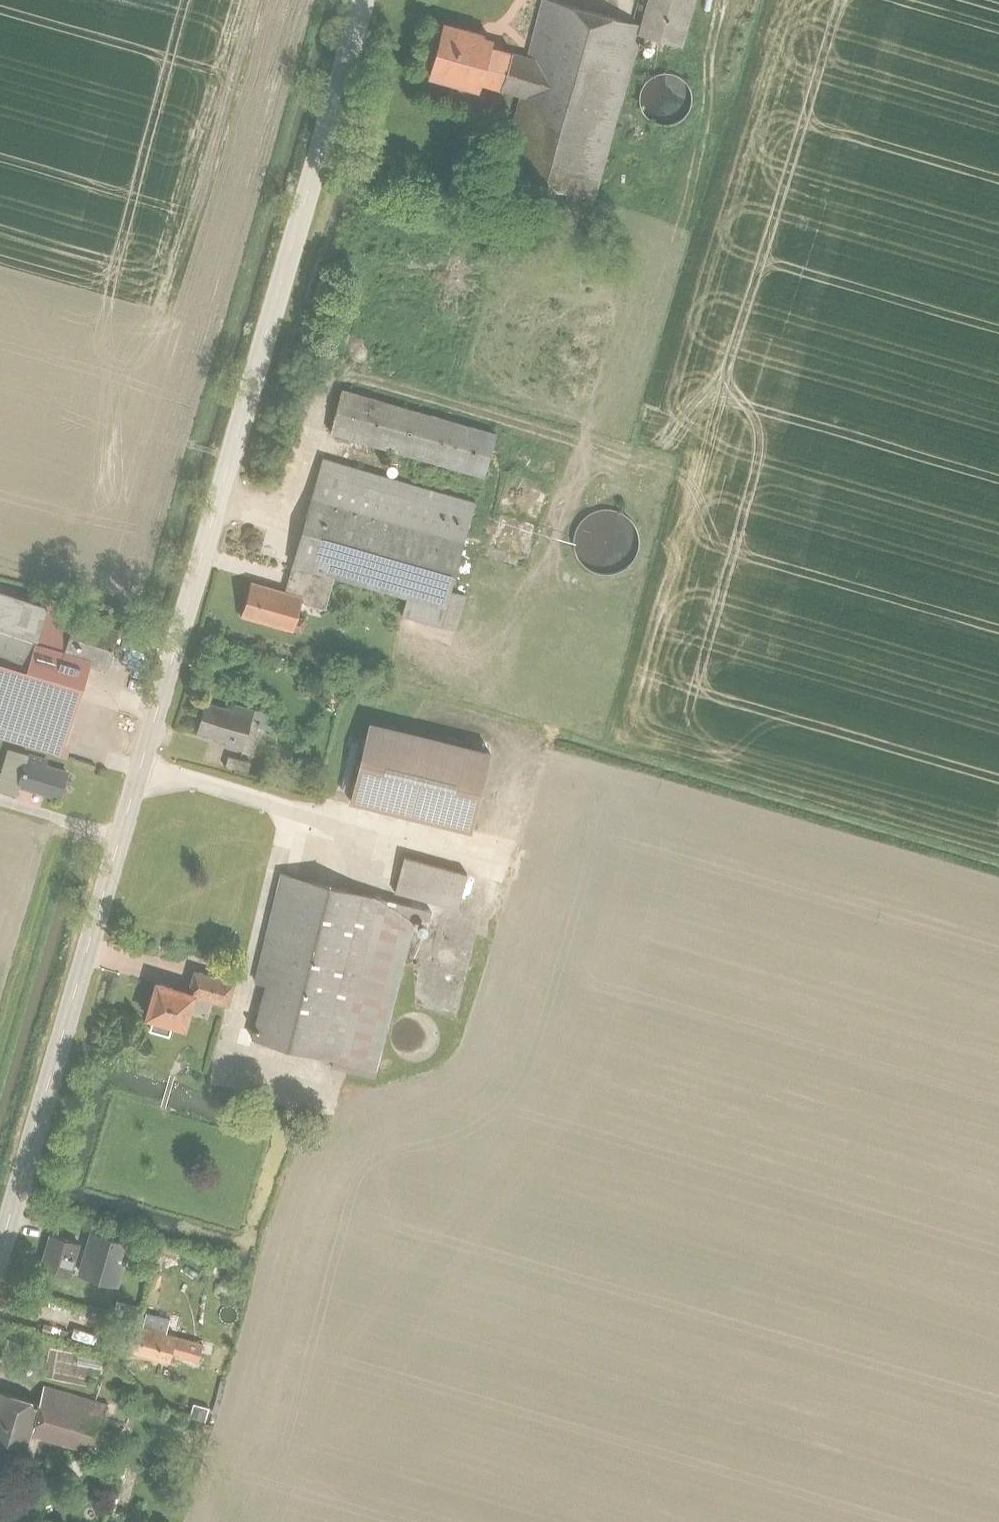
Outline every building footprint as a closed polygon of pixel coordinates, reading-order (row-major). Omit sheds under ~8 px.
[(557,0),(544,0),(529,52),(517,48),(505,90),(517,94),(499,159),(594,186),(640,23),(557,0)] [(694,0),(653,0),(644,32),(682,43),(694,0)] [(483,84),(505,90),(517,48),(491,41),(493,33),(448,20),(433,75),(481,89),(483,84)] [(651,74),(651,113),(685,113),(685,74),(651,74)] [(498,428),(347,386),(335,429),(486,471),(498,428)] [(476,497),(329,454),(297,562),(337,574),(408,594),(445,605),(450,586),(476,497)] [(330,599),(337,574),(297,562),(290,588),(306,592),(330,599)] [(255,578),(245,612),(296,627),(306,592),(290,588),(255,578)] [(408,594),(403,614),(459,629),(469,591),(450,586),(445,605),(408,594)] [(0,589),(0,654),(29,663),(37,636),(48,604),(0,589)] [(111,659),(122,623),(49,600),(48,604),(37,636),(93,654),(111,659)] [(93,654),(37,636),(29,663),(84,681),(93,654)] [(0,654),(0,733),(62,752),(84,681),(29,663),(0,654)] [(255,713),(210,700),(201,731),(246,744),(255,713)] [(493,751),(372,720),(352,793),(474,825),(493,751)] [(0,778),(0,787),(20,792),(22,785),(64,796),(72,763),(8,747),(0,778)] [(470,870),(407,855),(397,891),(461,907),(470,870)] [(418,905),(288,873),(261,979),(269,981),(255,1037),(377,1067),(418,905)] [(234,998),(240,976),(202,967),(196,988),(234,998)] [(196,988),(157,978),(148,1015),(187,1025),(196,988)] [(133,1237),(94,1227),(82,1272),(122,1282),(133,1237)] [(83,1240),(52,1232),(44,1266),(74,1274),(83,1240)] [(206,1340),(133,1322),(127,1348),(172,1360),(175,1350),(201,1356),(206,1340)] [(112,1399),(47,1383),(35,1433),(99,1449),(112,1399)] [(0,1390),(0,1391),(0,1454),(24,1460),(39,1400),(0,1390)]
